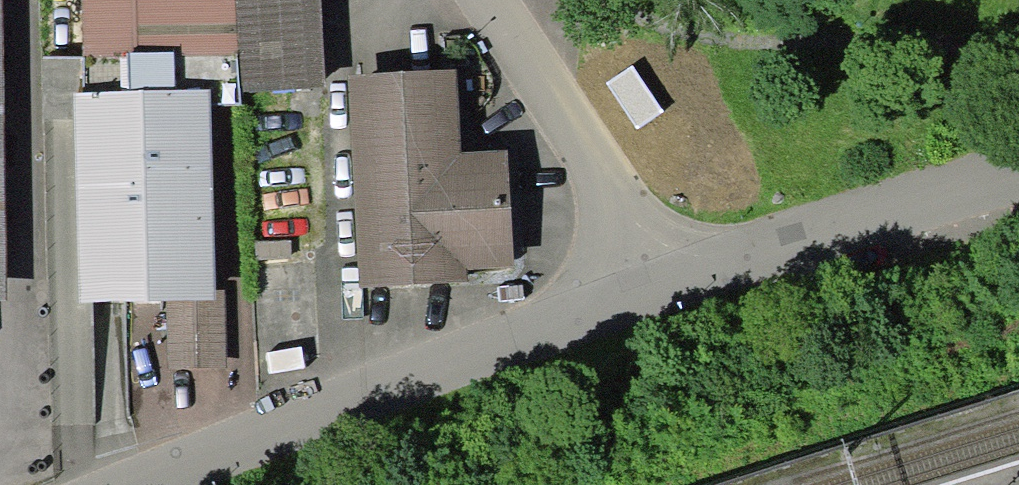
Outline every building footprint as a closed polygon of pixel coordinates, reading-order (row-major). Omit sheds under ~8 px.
[(82,58),(128,57),(128,56),(172,54),(172,59),(236,57),(234,0),(80,0),(82,58)] [(318,0),(234,0),(236,57),(237,93),(322,91),(318,0)] [(78,305),(215,300),(208,91),(173,92),(172,59),(172,54),(128,56),(128,57),(129,93),(72,95),(78,305)] [(467,268),(512,266),(506,147),(461,150),(457,67),(347,73),(358,285),(468,279),(467,268)]
